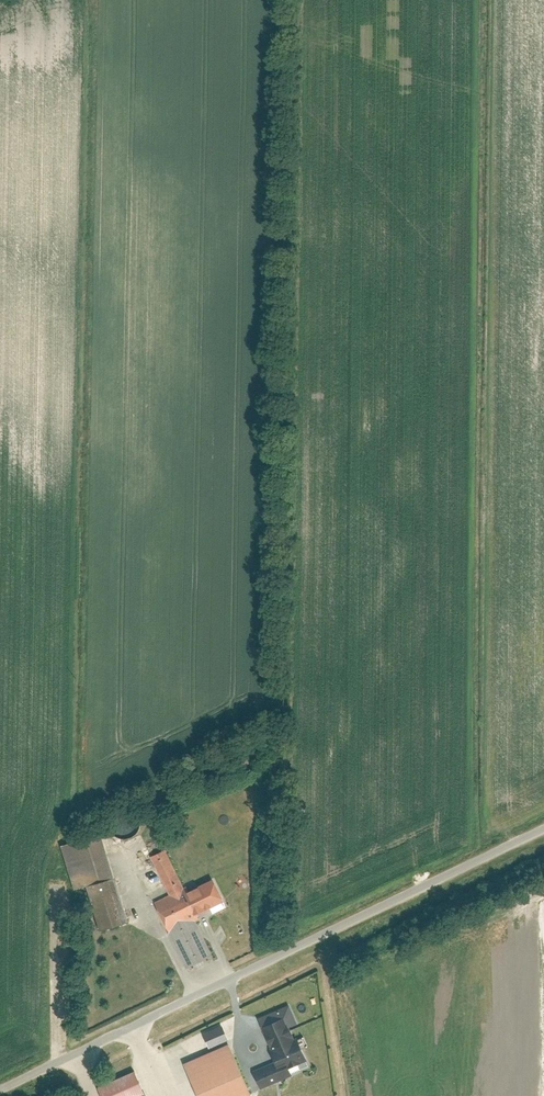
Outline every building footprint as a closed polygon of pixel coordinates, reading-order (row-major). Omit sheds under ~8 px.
[(102,837),(60,850),(86,933),(127,921),(102,837)] [(166,853),(148,862),(163,893),(150,900),(185,972),(211,960),(190,916),(222,900),(212,881),(186,894),(166,853)] [(285,1021),(263,1029),(276,1063),(252,1073),(260,1092),(294,1078),(290,1070),(307,1063),(297,1039),(293,1041),(285,1021)] [(185,1066),(199,1095),(251,1095),(230,1047),(185,1066)] [(96,1089),(99,1095),(140,1095),(132,1075),(96,1089)]
